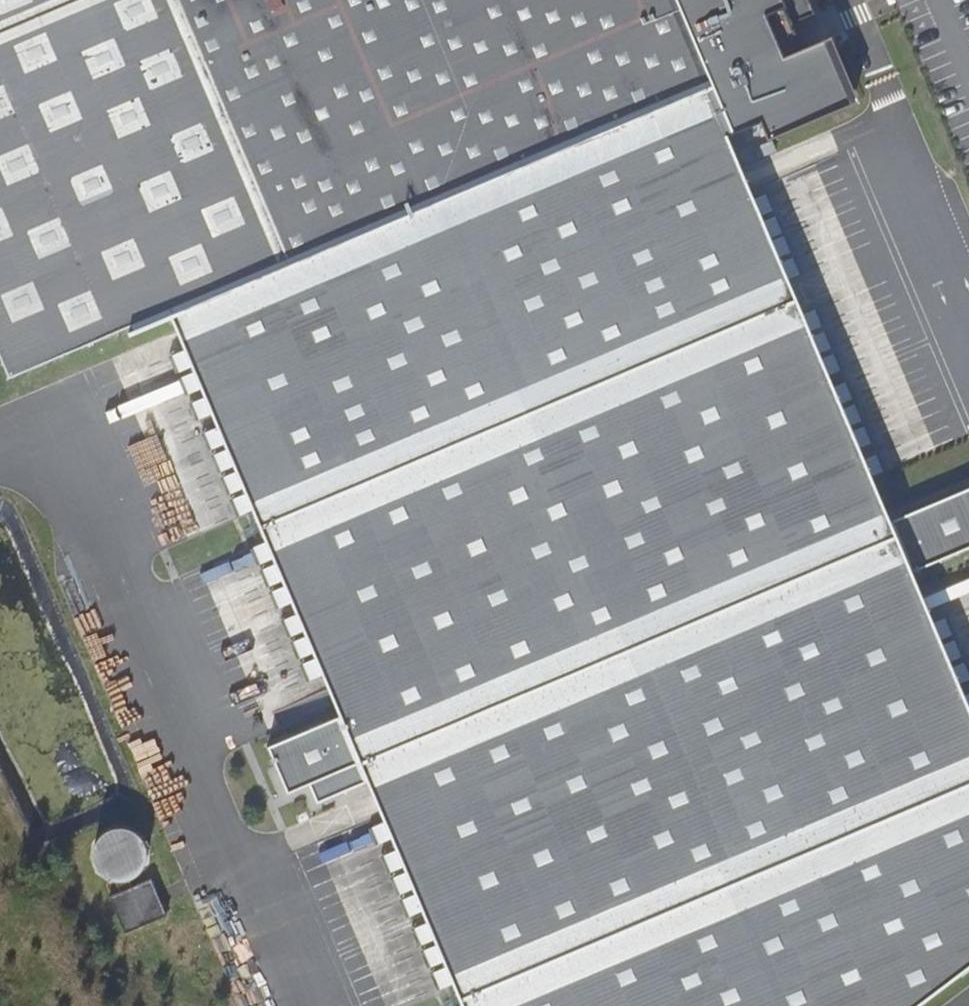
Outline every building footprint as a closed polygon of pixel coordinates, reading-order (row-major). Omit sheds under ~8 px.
[(169,309),(344,715),(273,746),(293,791),(314,782),(322,801),(372,780),(469,1005),(913,1005),(968,962),(968,700),(915,567),(968,543),(968,482),(893,515),(728,132),(762,117),(769,134),(855,96),(828,34),(806,44),(795,18),(817,8),(814,0),(0,0),(0,346),(13,375),(169,309)] [(122,891),(150,855),(115,828),(87,864),(122,891)] [(108,899),(122,934),(164,916),(149,881),(108,899)]
